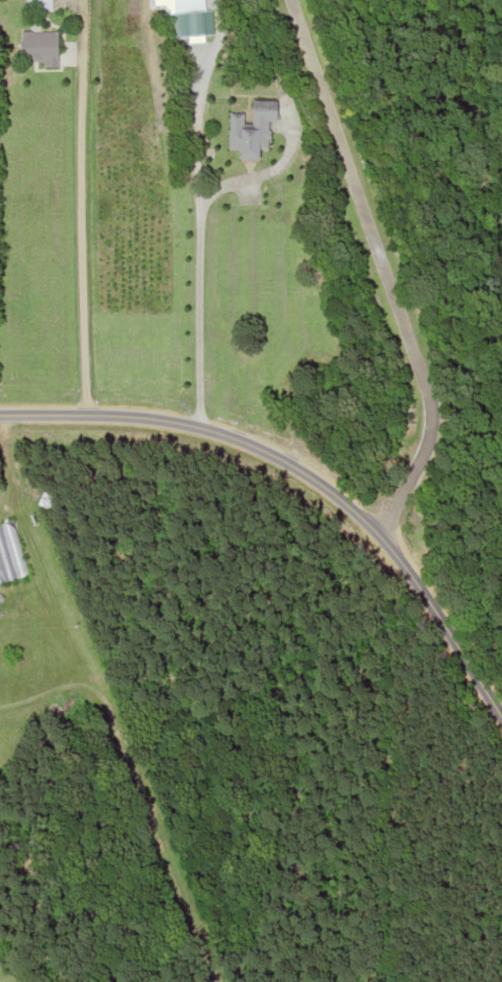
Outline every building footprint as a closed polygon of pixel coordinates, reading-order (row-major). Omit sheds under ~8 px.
[(51,0),(24,0),(24,10),(51,10),(51,0)] [(185,9),(185,34),(212,34),(212,9),(185,9)] [(57,66),(57,32),(21,31),(21,62),(42,62),(42,66),(57,66)] [(269,148),(269,119),(277,119),(277,99),(250,99),(250,111),(229,111),(228,148),(240,148),(240,158),(259,158),(259,148),(269,148)] [(27,576),(13,520),(0,523),(0,582),(27,576)]
